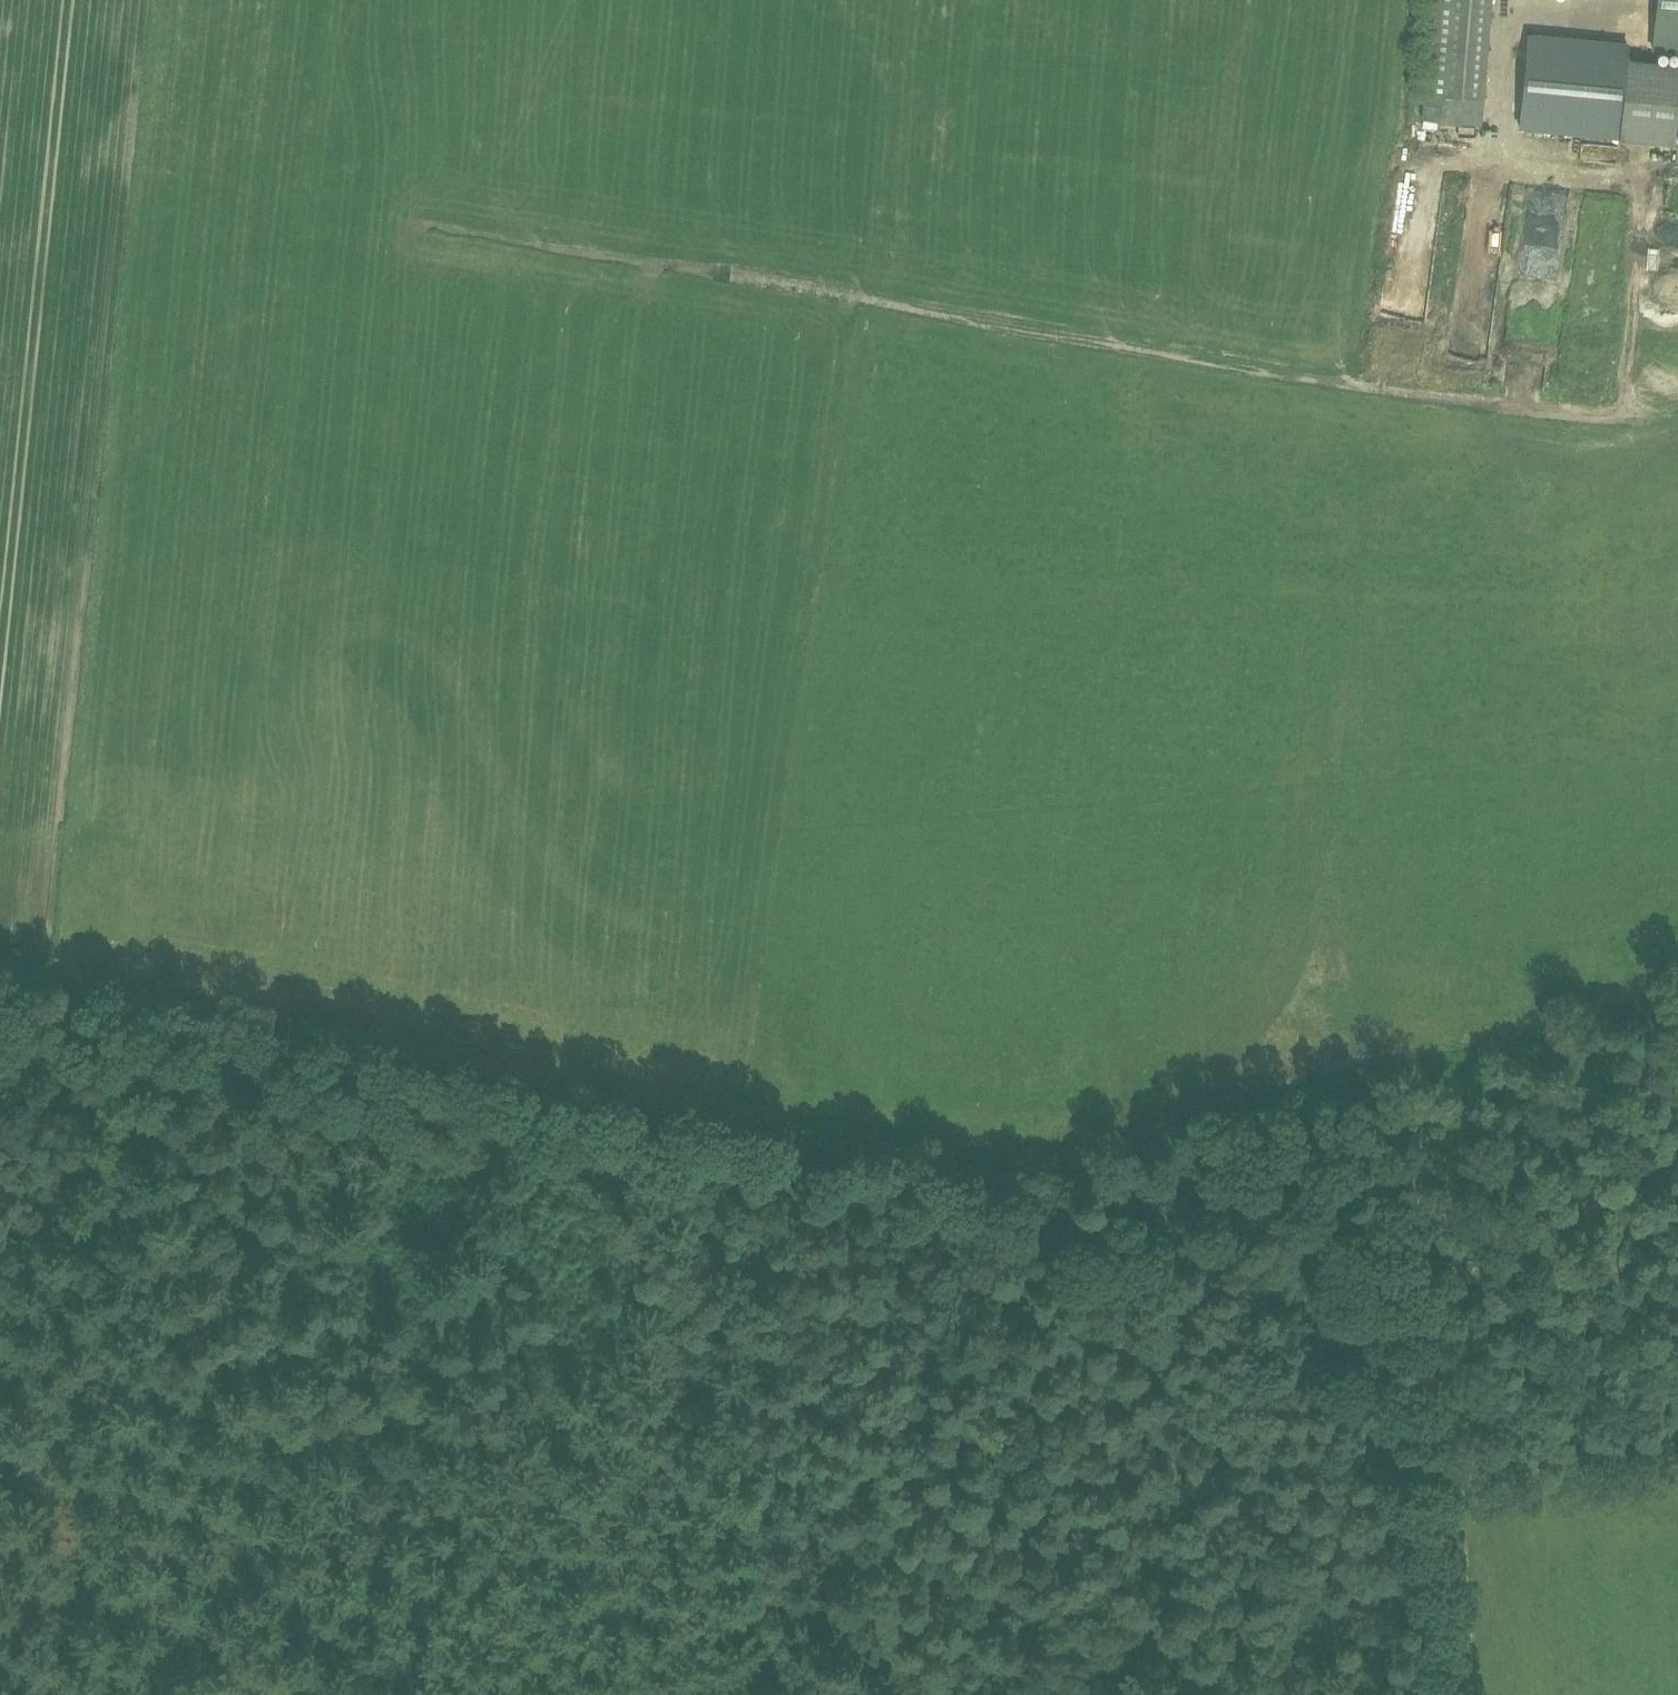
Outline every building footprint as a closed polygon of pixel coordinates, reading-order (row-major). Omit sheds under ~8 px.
[(1423,97),(1481,101),(1489,0),(1431,0),(1423,97)] [(1516,12),(1518,0),(1503,0),(1502,9),(1516,12)] [(1654,45),(1677,47),(1677,0),(1658,0),(1654,45)] [(1535,21),(1525,113),(1624,124),(1631,58),(1634,31),(1535,21)] [(1677,71),(1677,63),(1631,58),(1624,124),(1672,129),(1677,71)] [(1582,160),(1583,136),(1561,135),(1559,159),(1582,160)]
